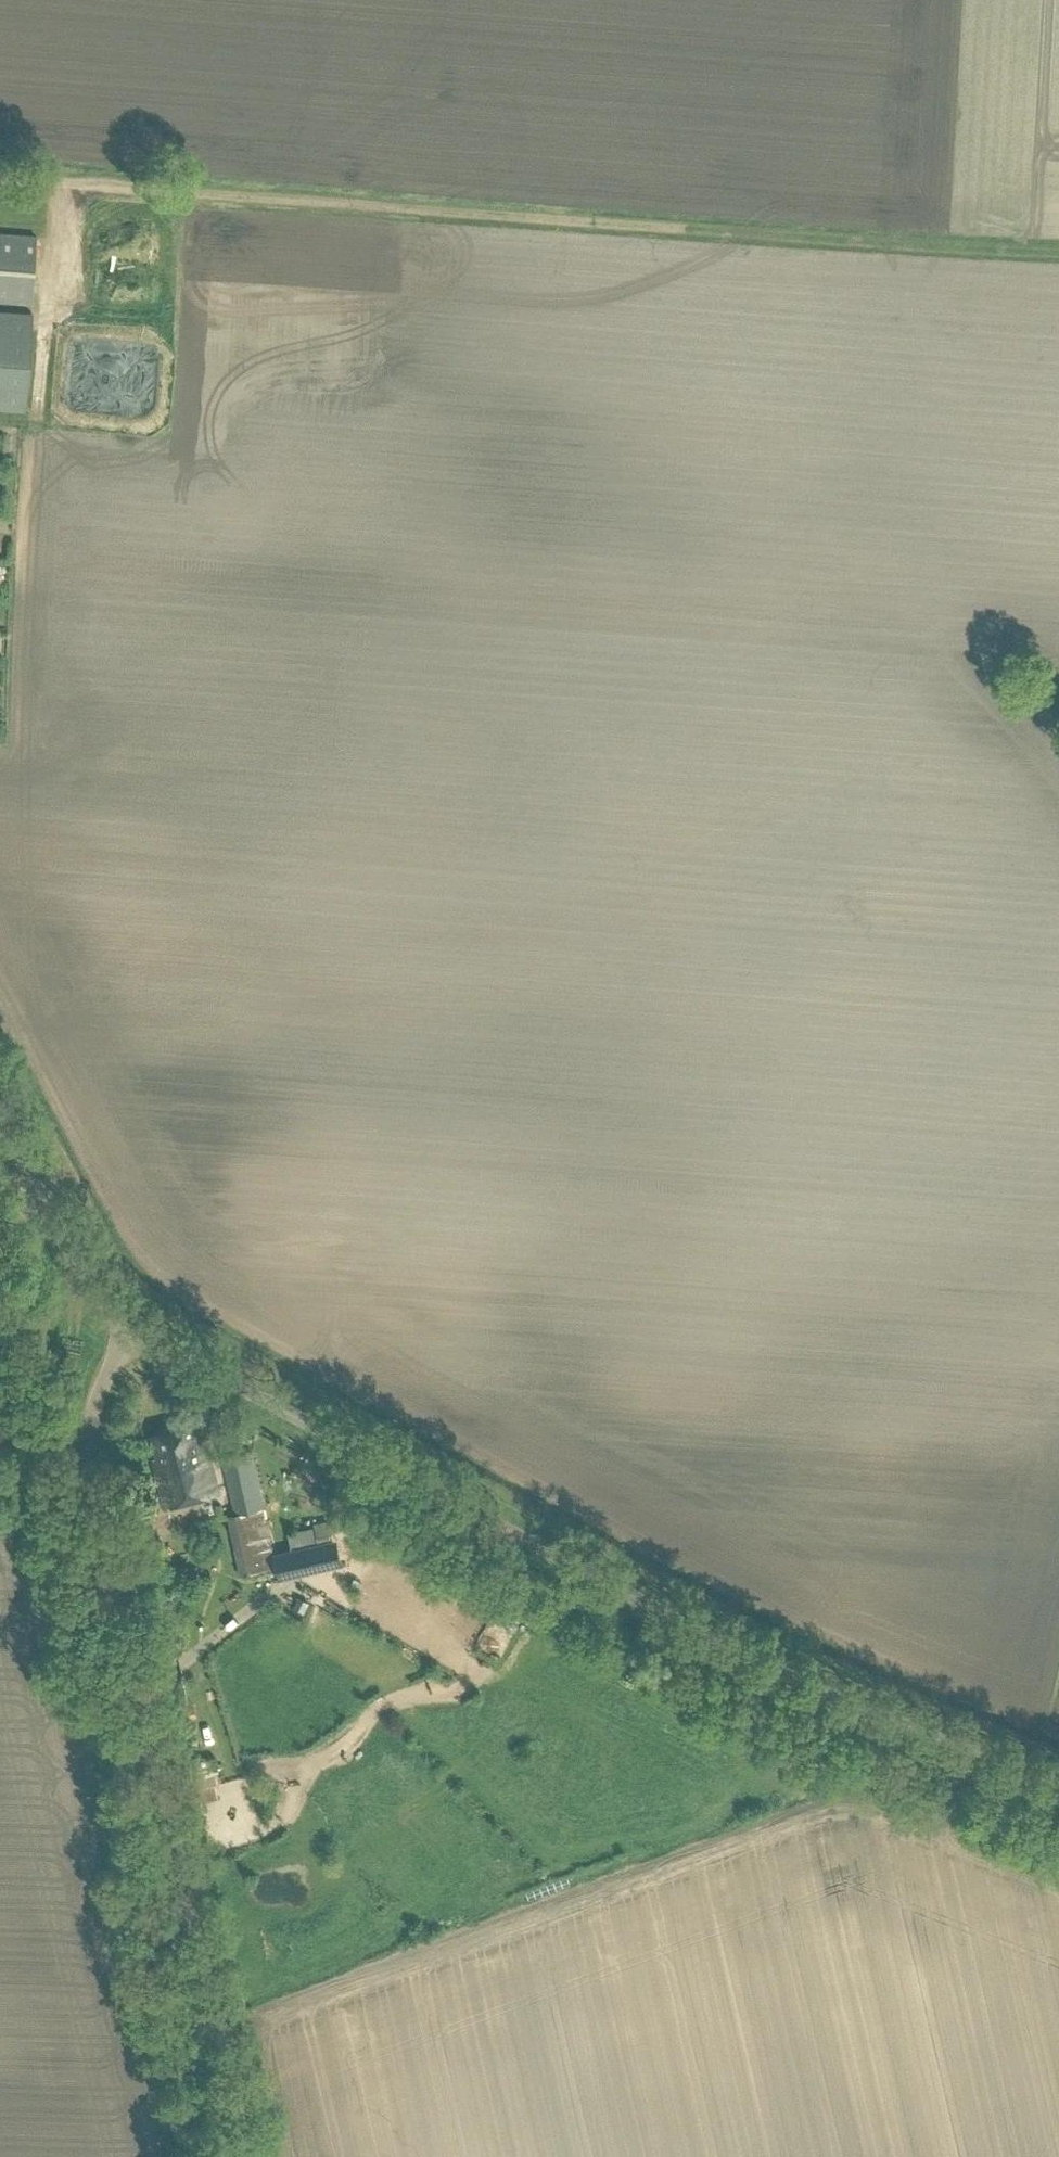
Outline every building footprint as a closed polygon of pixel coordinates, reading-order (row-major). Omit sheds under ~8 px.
[(35,236),(0,234),(0,301),(30,303),(35,236)] [(23,403),(30,314),(0,312),(0,401),(23,403)] [(73,362),(69,407),(145,413),(148,368),(73,362)] [(161,1502),(214,1490),(200,1425),(151,1436),(155,1457),(151,1458),(161,1502)] [(237,1513),(267,1506),(253,1450),(223,1458),(237,1513)] [(241,1576),(277,1569),(265,1508),(229,1516),(241,1576)] [(313,1573),(335,1568),(331,1554),(310,1560),(313,1573)] [(293,1605),(304,1610),(309,1599),(298,1594),(298,1596),(293,1605)] [(205,1794),(219,1790),(214,1772),(200,1776),(205,1794)]
